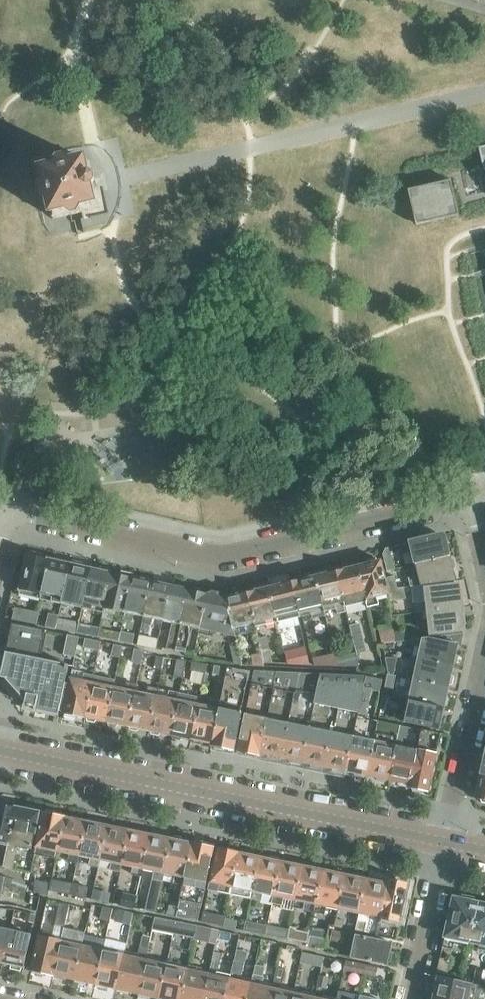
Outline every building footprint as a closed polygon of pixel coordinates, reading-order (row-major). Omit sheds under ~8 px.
[(100,207),(89,159),(41,170),(52,219),(100,207)] [(451,179),(408,189),(417,224),(460,214),(451,179)] [(441,535),(398,545),(400,554),(412,551),(415,565),(449,556),(448,554),(451,551),(449,545),(446,543),(444,536),(441,535)] [(395,569),(389,547),(385,547),(383,553),(384,559),(387,571),(395,569)] [(40,598),(49,559),(39,557),(39,554),(30,552),(30,555),(27,554),(19,593),(40,598)] [(449,556),(415,565),(418,577),(407,579),(408,585),(454,581),(451,569),(454,567),(453,560),(449,559),(449,556)] [(50,559),(49,559),(40,598),(61,603),(70,564),(60,561),(60,559),(51,557),(50,559)] [(375,597),(388,594),(387,589),(384,576),(380,560),(378,561),(376,558),(369,560),(368,563),(359,566),(366,600),(368,606),(377,604),(375,597)] [(83,607),(92,569),(81,566),(81,563),(72,561),(71,564),(70,564),(61,603),(83,607)] [(346,605),(366,600),(359,566),(356,567),(355,564),(346,566),(347,569),(338,571),(346,605)] [(100,570),(92,569),(83,607),(103,612),(112,573),(109,572),(109,569),(100,567),(100,570)] [(317,575),(316,576),(325,610),(337,607),(338,612),(347,610),(346,605),(338,571),(327,573),(326,571),(317,573),(317,575)] [(111,614),(125,617),(133,578),(130,577),(130,574),(121,572),(121,575),(112,573),(103,612),(102,618),(110,620),(111,614)] [(294,580),(302,615),(312,613),(313,617),(326,614),(325,610),(316,576),(314,576),(313,573),(303,575),(304,578),(294,580)] [(394,574),(384,576),(387,589),(397,588),(394,574)] [(135,616),(143,618),(151,581),(150,581),(149,578),(142,576),(139,579),(133,578),(125,617),(124,621),(133,623),(135,616)] [(153,620),(162,622),(170,585),(168,585),(168,582),(160,580),(158,583),(151,581),(143,618),(153,620)] [(269,587),(277,621),(298,616),(290,582),(280,584),(277,581),(271,583),(270,586),(269,587)] [(176,652),(189,590),(183,588),(183,585),(174,583),(173,586),(170,585),(162,622),(172,624),(166,650),(176,652)] [(247,592),(255,626),(277,621),(269,587),(266,587),(264,584),(258,586),(257,590),(247,592)] [(417,611),(427,610),(461,607),(460,597),(462,595),(461,589),(459,588),(459,584),(425,588),(426,601),(415,602),(417,611)] [(397,588),(387,589),(388,594),(390,601),(406,599),(404,587),(397,588)] [(176,652),(185,654),(191,628),(201,630),(208,594),(205,593),(205,590),(199,588),(196,591),(189,590),(176,652)] [(226,597),(234,631),(255,626),(247,592),(237,594),(235,591),(229,593),(228,597),(226,597)] [(208,594),(201,630),(236,637),(234,631),(226,597),(219,596),(219,593),(212,592),(210,594),(208,594)] [(12,619),(36,624),(38,612),(15,606),(12,619)] [(427,610),(430,632),(464,628),(463,626),(465,624),(464,618),(462,617),(461,607),(427,610)] [(50,614),(47,627),(55,628),(57,618),(58,615),(50,614)] [(55,628),(69,631),(78,633),(81,622),(57,618),(55,628)] [(350,625),(356,652),(357,653),(366,651),(360,622),(350,625)] [(58,714),(59,710),(68,665),(42,659),(48,630),(12,623),(1,676),(5,677),(23,698),(23,697),(26,700),(25,704),(34,706),(33,709),(58,714)] [(100,628),(98,638),(107,640),(109,640),(111,633),(108,630),(100,628)] [(382,642),(394,640),(393,631),(392,628),(380,629),(382,642)] [(416,629),(393,631),(394,640),(416,638),(416,629)] [(119,642),(133,645),(136,635),(122,632),(119,642)] [(460,645),(463,633),(416,638),(414,646),(421,648),(418,659),(452,667),(453,663),(456,663),(458,656),(455,653),(457,644),(460,645)] [(67,634),(63,654),(74,657),(79,636),(67,634)] [(156,649),(156,648),(158,640),(139,636),(137,645),(156,649)] [(258,638),(261,652),(264,662),(273,662),(267,636),(258,638)] [(85,637),(85,638),(83,646),(100,650),(101,641),(85,637)] [(114,644),(112,656),(120,657),(122,645),(114,644)] [(241,657),(238,647),(231,646),(236,665),(243,666),(243,665),(241,657)] [(306,646),(294,649),(297,664),(310,664),(306,646)] [(135,649),(133,662),(141,663),(143,653),(143,650),(136,648),(135,649)] [(264,662),(261,652),(241,657),(243,665),(265,666),(264,662)] [(356,652),(337,657),(339,666),(360,666),(357,653),(356,652)] [(336,654),(313,659),(314,665),(339,666),(337,657),(336,654)] [(155,655),(155,657),(153,668),(162,669),(164,656),(155,655)] [(452,667),(418,659),(411,657),(409,666),(416,668),(413,680),(447,687),(448,684),(452,683),(453,677),(450,675),(452,667)] [(176,658),(176,660),(173,675),(183,677),(186,660),(176,658)] [(396,658),(386,658),(389,673),(391,674),(394,674),(396,661),(397,661),(396,658)] [(191,661),(191,663),(189,670),(205,673),(206,663),(191,661)] [(221,700),(212,743),(212,745),(233,749),(242,710),(241,709),(246,691),(250,670),(228,665),(227,667),(226,676),(220,699),(221,700)] [(214,665),(214,666),(213,674),(226,676),(227,667),(214,665)] [(91,681),(93,682),(94,675),(84,673),(84,672),(72,670),(63,711),(65,712),(64,715),(74,717),(75,714),(84,716),(91,681)] [(254,670),(247,701),(237,750),(259,754),(258,755),(259,756),(276,671),(254,670)] [(297,672),(276,671),(259,756),(280,760),(297,672)] [(280,760),(303,764),(321,673),(297,672),(280,760)] [(344,674),(321,673),(303,764),(324,769),(344,674)] [(387,673),(384,686),(393,688),(396,674),(394,674),(391,674),(389,673),(387,673)] [(346,773),(363,685),(365,675),(344,674),(324,769),(346,773)] [(105,721),(112,686),(114,680),(104,678),(102,684),(93,682),(91,681),(84,716),(86,716),(87,720),(94,722),(97,719),(105,721)] [(447,687),(413,680),(407,678),(405,687),(411,689),(409,701),(442,708),(443,705),(447,704),(448,698),(445,696),(447,687)] [(127,725),(134,691),(135,684),(126,682),(124,689),(112,686),(105,721),(108,721),(109,725),(115,726),(118,723),(127,725)] [(371,687),(363,685),(346,773),(365,777),(365,774),(367,775),(374,739),(378,724),(367,721),(369,715),(366,714),(371,687)] [(148,729),(155,695),(157,689),(147,687),(146,693),(134,691),(127,725),(129,726),(130,729),(137,730),(139,727),(148,729)] [(155,695),(148,729),(150,730),(151,733),(158,735),(161,732),(170,734),(178,694),(168,691),(166,698),(155,695)] [(178,694),(170,734),(172,734),(173,738),(179,739),(182,736),(190,738),(198,704),(199,698),(178,694)] [(382,694),(380,707),(386,708),(389,695),(382,694)] [(221,700),(220,699),(211,697),(209,706),(198,704),(190,738),(192,739),(194,742),(200,744),(203,741),(212,743),(221,700)] [(442,708),(409,701),(402,699),(400,708),(406,709),(404,721),(437,729),(438,726),(442,726),(443,719),(440,716),(442,708)] [(420,729),(416,747),(409,783),(409,786),(411,787),(412,791),(422,793),(425,790),(428,791),(439,733),(420,729)] [(396,743),(374,739),(367,775),(376,776),(377,779),(384,781),(386,778),(388,779),(396,743)] [(416,747),(396,743),(388,779),(397,780),(398,784),(406,785),(408,783),(409,783),(416,747)] [(480,774),(475,797),(481,798),(482,801),(484,802),(484,775),(480,774)] [(16,806),(13,805),(14,802),(6,801),(0,804),(0,842),(8,843),(16,806)] [(32,848),(40,811),(36,810),(37,807),(28,805),(27,808),(16,806),(8,843),(3,866),(12,868),(17,845),(32,848)] [(56,857),(57,850),(64,816),(56,814),(55,810),(48,809),(46,812),(43,812),(36,846),(35,853),(56,857)] [(77,861),(79,854),(85,821),(78,819),(77,815),(70,814),(67,817),(64,816),(57,850),(69,852),(67,859),(77,861)] [(99,866),(100,859),(106,825),(98,823),(97,820),(91,818),(89,821),(85,821),(79,854),(90,857),(89,864),(99,866)] [(120,870),(121,863),(128,829),(119,828),(119,824),(112,823),(109,826),(106,825),(100,859),(111,861),(110,868),(120,870)] [(142,875),(143,868),(150,834),(141,832),(140,829),(133,827),(131,830),(128,829),(121,863),(133,866),(132,873),(142,875)] [(164,872),(172,838),(162,836),(161,833),(155,832),(152,834),(150,834),(143,868),(156,870),(154,877),(163,879),(164,872)] [(175,881),(184,883),(193,843),(184,841),(182,837),(176,836),(173,839),(172,838),(164,872),(176,875),(175,881)] [(215,844),(193,840),(193,843),(184,883),(184,885),(196,888),(194,897),(204,899),(215,844)] [(220,884),(232,887),(239,853),(238,852),(237,849),(230,847),(227,850),(218,848),(210,889),(219,891),(220,884)] [(241,888),(253,891),(260,857),(259,856),(259,853),(251,852),(249,854),(239,853),(232,887),(231,894),(240,896),(241,888)] [(263,893),(275,896),(282,861),(280,861),(279,857),(273,856),(270,859),(260,857),(253,891),(252,898),(261,900),(263,893)] [(284,897),(296,900),(303,866),(301,865),(300,862),(293,860),(291,863),(282,861),(275,896),(273,903),(282,904),(284,897)] [(305,902),(317,904),(324,870),(322,870),(321,866),(315,865),(312,868),(303,866),(296,900),(294,907),(304,909),(305,902)] [(338,909),(339,907),(345,875),(343,874),(343,871),(336,869),(334,872),(324,870),(317,904),(316,911),(325,913),(326,906),(338,909)] [(50,889),(50,882),(40,880),(41,873),(36,872),(35,879),(34,892),(48,895),(50,889)] [(339,907),(360,912),(366,879),(365,878),(366,875),(355,873),(354,876),(345,875),(339,907)] [(360,912),(380,916),(381,916),(388,880),(376,877),(375,880),(366,879),(360,912)] [(50,889),(71,894),(73,883),(51,878),(50,882),(50,889)] [(403,883),(388,880),(381,916),(380,916),(376,934),(395,938),(406,887),(403,883)] [(88,886),(73,883),(71,894),(86,897),(88,886)] [(91,898),(108,902),(111,892),(93,888),(91,898)] [(160,894),(151,892),(149,905),(157,907),(160,894)] [(124,893),(121,905),(124,906),(133,908),(136,896),(124,893)] [(453,896),(442,946),(468,952),(471,940),(479,902),(475,901),(473,897),(462,895),(462,898),(453,896)] [(166,914),(169,915),(178,916),(182,899),(180,898),(178,906),(168,904),(166,914)] [(199,921),(203,903),(193,901),(189,919),(199,921)] [(59,902),(54,925),(64,927),(69,904),(59,902)] [(471,940),(481,942),(479,951),(484,953),(484,903),(479,902),(471,940)] [(102,906),(101,909),(99,918),(110,921),(112,908),(102,906)] [(134,912),(118,909),(116,919),(131,922),(134,912)] [(24,919),(34,922),(36,914),(25,911),(24,919)] [(205,911),(203,922),(211,923),(213,913),(205,911)] [(79,917),(76,933),(84,935),(87,919),(79,917)] [(155,917),(153,927),(174,931),(176,921),(155,917)] [(238,920),(226,918),(224,926),(236,929),(238,920)] [(335,926),(343,928),(345,920),(336,918),(335,926)] [(367,921),(357,919),(355,929),(364,931),(367,921)] [(244,930),(266,935),(268,925),(246,920),(244,930)] [(176,921),(174,931),(195,935),(197,925),(176,921)] [(11,926),(10,929),(3,961),(13,964),(12,967),(21,968),(22,965),(24,966),(34,926),(29,925),(27,933),(20,931),(21,928),(11,926)] [(230,978),(217,975),(226,931),(197,925),(195,939),(215,943),(209,973),(208,973),(202,998),(225,998),(230,978)] [(289,939),(291,929),(268,925),(266,935),(289,939)] [(291,926),(291,929),(289,939),(307,943),(308,943),(309,934),(311,927),(307,926),(304,928),(303,931),(297,930),(297,927),(291,926)] [(10,929),(0,927),(0,962),(0,961),(3,961),(10,929)] [(125,954),(129,932),(121,930),(118,942),(117,942),(115,952),(104,950),(96,983),(103,985),(103,987),(114,990),(114,987),(117,987),(125,954)] [(332,930),(330,937),(342,939),(344,932),(332,930)] [(308,943),(326,947),(328,938),(309,934),(308,943)] [(351,934),(349,943),(354,944),(351,957),(387,964),(387,961),(390,961),(391,954),(389,952),(391,942),(351,934)] [(54,974),(62,940),(39,935),(32,969),(34,969),(33,972),(44,975),(45,972),(54,974)] [(136,992),(138,992),(145,959),(148,949),(147,949),(150,937),(142,935),(137,957),(125,954),(117,987),(125,989),(124,992),(135,995),(136,992)] [(72,977),(76,978),(82,945),(62,940),(54,974),(61,975),(60,978),(72,981),(72,977)] [(93,982),(96,983),(104,950),(82,945),(76,978),(82,980),(81,982),(92,985),(93,982)] [(251,983),(240,980),(244,962),(243,962),(245,954),(236,951),(230,978),(225,998),(247,998),(251,983)] [(323,956),(303,952),(300,962),(321,967),(323,956)] [(440,956),(437,972),(448,974),(451,959),(440,956)] [(159,997),(166,964),(145,959),(138,992),(146,994),(145,997),(154,998),(156,998),(157,997),(159,997)] [(366,963),(346,959),(344,968),(364,973),(366,963)] [(385,968),(366,963),(364,973),(383,977),(385,968)] [(187,968),(166,964),(159,997),(166,998),(180,998),(187,968)] [(272,987),(262,985),(264,976),(262,976),(264,966),(255,964),(252,983),(251,983),(247,998),(270,998),(272,987)] [(282,983),(285,968),(277,966),(274,981),(282,983)] [(208,973),(187,968),(180,998),(202,998),(208,973)] [(479,970),(476,984),(481,985),(484,986),(484,971),(479,970)] [(327,976),(319,974),(317,986),(324,988),(327,976)] [(431,996),(433,996),(445,998),(478,998),(481,985),(476,984),(437,976),(436,985),(433,985),(431,996)] [(293,992),(272,987),(270,998),(291,998),(293,992)] [(359,994),(339,990),(337,998),(358,998),(359,994)]
